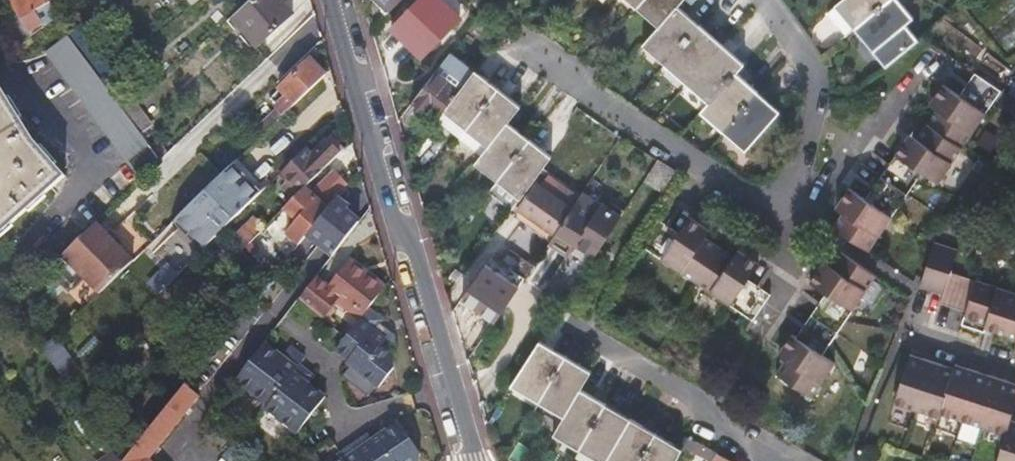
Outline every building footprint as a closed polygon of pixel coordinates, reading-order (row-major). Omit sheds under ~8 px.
[(55,20),(59,17),(49,0),(11,0),(8,2),(19,19),(30,37),(55,20)] [(231,18),(256,46),(292,15),(280,0),(251,0),(231,18)] [(391,8),(399,0),(383,0),(391,8)] [(392,26),(423,55),(468,7),(460,0),(416,0),(392,26)] [(638,6),(660,24),(679,3),(682,0),(643,0),(638,6)] [(835,7),(836,8),(853,29),(889,0),(843,0),(835,7)] [(853,29),(885,67),(918,40),(905,24),(913,18),(898,0),(889,0),(853,29)] [(660,24),(644,42),(665,61),(700,22),(679,3),(660,24)] [(828,14),(846,35),(853,29),(836,8),(828,14)] [(19,45),(30,37),(19,19),(7,26),(19,45)] [(700,22),(665,61),(688,80),(723,41),(700,22)] [(103,52),(81,25),(69,34),(91,62),(103,52)] [(125,159),(145,141),(141,135),(123,111),(106,88),(101,80),(69,38),(47,54),(125,159)] [(745,60),(723,41),(688,80),(710,99),(737,69),(745,60)] [(443,112),(470,74),(461,68),(465,62),(449,51),(413,100),(437,119),(443,112)] [(250,135),(256,141),(276,123),(329,72),(313,55),(279,88),(268,99),(277,109),(250,135)] [(465,62),(461,68),(470,74),(474,70),(475,68),(465,62)] [(710,99),(702,108),(725,128),(760,89),(737,69),(710,99)] [(470,74),(443,112),(465,129),(497,88),(474,70),(470,74)] [(916,169),(932,179),(955,145),(980,110),(987,99),(995,88),(969,70),(953,93),(937,82),(924,102),(931,107),(921,122),(911,138),(903,132),(890,151),(916,169)] [(106,88),(123,111),(134,103),(117,80),(106,88)] [(518,104),(497,88),(465,129),(485,144),(505,120),(518,104)] [(62,178),(34,145),(0,89),(0,233),(62,178)] [(760,89),(725,128),(747,147),(782,108),(781,107),(770,97),(760,89)] [(770,97),(781,107),(787,100),(776,91),(770,97)] [(123,111),(141,135),(151,127),(134,103),(123,111)] [(443,112),(437,119),(437,120),(459,137),(465,129),(443,112)] [(505,120),(485,144),(479,153),(472,161),(494,179),(527,138),(505,120)] [(485,144),(465,129),(459,137),(479,153),(485,144)] [(300,194),(304,190),(325,169),(345,149),(331,136),(311,156),(304,149),(279,174),(287,181),(281,186),(292,197),(298,192),(300,194)] [(549,156),(527,138),(494,179),(519,197),(541,167),(549,156)] [(125,159),(141,180),(159,161),(145,141),(125,159)] [(160,162),(167,155),(158,143),(150,148),(160,162)] [(916,169),(890,151),(874,173),(901,191),(916,169)] [(673,168),(658,159),(644,178),(659,189),(673,168)] [(233,163),(176,219),(206,246),(261,192),(233,163)] [(901,191),(874,173),(859,195),(886,214),(901,191)] [(286,235),(298,245),(305,236),(333,202),(331,200),(345,186),(334,174),(311,196),(307,193),(289,215),(296,221),(286,235)] [(548,238),(554,230),(570,206),(549,192),(539,185),(534,181),(517,206),(531,216),(526,223),(548,238)] [(539,185),(549,192),(551,188),(542,181),(539,185)] [(623,205),(588,181),(579,194),(570,206),(554,230),(571,243),(578,233),(596,246),(623,205)] [(886,214),(859,195),(843,184),(829,205),(838,211),(828,226),(863,249),(886,214)] [(283,210),(289,215),(307,193),(304,190),(300,194),(283,210)] [(356,216),(335,199),(333,202),(305,236),(327,254),(356,216)] [(625,206),(623,205),(596,246),(597,246),(625,206)] [(512,214),(526,223),(531,216),(517,206),(512,214)] [(657,257),(691,280),(715,245),(701,236),(706,228),(686,215),(675,231),(657,257)] [(635,242),(657,257),(675,231),(653,216),(635,242)] [(237,232),(233,236),(245,248),(254,239),(263,230),(255,221),(241,235),(237,232)] [(114,241),(96,222),(85,233),(61,256),(79,275),(114,241)] [(999,285),(976,278),(969,275),(950,269),(957,247),(934,240),(920,284),(943,291),(940,300),(966,309),(961,322),(985,330),(987,326),(1007,333),(1014,335),(1014,290),(999,285)] [(133,261),(114,241),(79,275),(98,294),(133,261)] [(691,280),(726,303),(744,277),(755,261),(735,248),(730,255),(715,245),(691,280)] [(531,263),(509,248),(500,261),(522,276),(531,263)] [(822,292),(848,309),(872,273),(837,250),(828,265),(820,260),(806,281),(822,292)] [(493,318),(522,276),(500,261),(499,260),(490,255),(461,295),(493,318)] [(260,264),(273,277),(277,271),(265,259),(260,264)] [(362,321),(384,291),(349,264),(332,288),(327,295),(335,301),(362,321)] [(298,300),(296,303),(330,329),(334,324),(329,320),(335,313),(329,308),(321,302),(325,289),(328,285),(317,276),(313,281),(298,300)] [(293,296),(298,300),(313,281),(308,277),(293,296)] [(744,277),(726,303),(749,319),(767,293),(744,277)] [(327,295),(332,288),(328,285),(325,289),(321,302),(329,308),(335,301),(327,295)] [(833,331),(848,309),(822,292),(808,314),(833,331)] [(382,322),(369,312),(337,355),(350,364),(349,366),(381,391),(396,370),(394,357),(383,349),(387,342),(375,333),(383,323),(382,322)] [(818,354),(833,331),(808,314),(792,336),(818,354)] [(347,329),(341,338),(346,342),(352,333),(347,329)] [(831,362),(818,354),(792,336),(787,333),(774,353),(782,359),(772,374),(807,397),(831,362)] [(564,355),(534,338),(504,382),(536,400),(564,355)] [(52,339),(40,350),(66,386),(77,375),(52,339)] [(264,344),(234,382),(266,407),(264,411),(295,435),(324,399),(306,384),(312,377),(298,367),(304,360),(290,349),(283,359),(280,363),(275,359),(278,355),(264,344)] [(1007,418),(1014,395),(1014,382),(996,376),(974,369),(952,362),(951,366),(929,359),(906,351),(890,401),(913,409),(935,416),(936,416),(937,411),(958,418),(980,426),(1002,433),(993,460),(1014,460),(1014,420),(1007,418)] [(564,355),(536,400),(538,402),(562,415),(579,388),(589,370),(564,355)] [(124,460),(154,460),(151,458),(201,395),(188,384),(124,460)] [(551,433),(577,448),(604,403),(579,388),(562,415),(551,433)] [(577,448),(598,460),(604,460),(629,418),(604,403),(577,448)] [(629,418),(604,460),(639,460),(656,434),(629,418)] [(340,460),(418,460),(419,456),(398,424),(369,442),(366,437),(337,455),(340,460)] [(656,434),(639,460),(675,460),(681,449),(656,434)] [(683,446),(710,460),(713,460),(716,453),(687,438),(683,446)] [(115,453),(102,460),(120,460),(115,453)]
